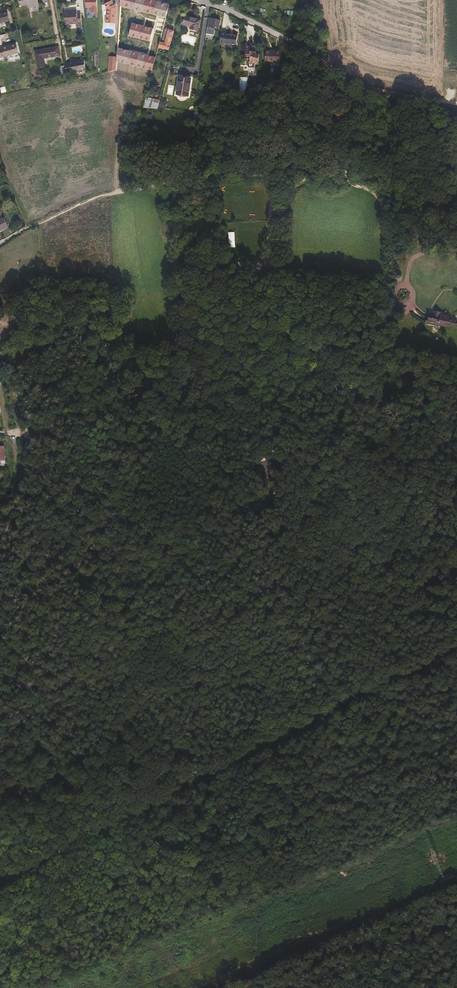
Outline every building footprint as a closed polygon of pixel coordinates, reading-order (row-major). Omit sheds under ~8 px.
[(38,0),(19,0),(20,6),(28,5),(29,8),(39,6),(38,0)] [(97,0),(86,0),(86,8),(91,8),(91,13),(98,13),(97,0)] [(116,24),(117,7),(115,5),(114,5),(112,1),(105,4),(107,10),(107,17),(106,17),(105,23),(116,24)] [(81,26),(80,13),(77,13),(76,10),(64,11),(66,24),(76,23),(76,27),(81,26)] [(8,12),(0,14),(0,24),(10,21),(8,12)] [(198,31),(201,20),(185,15),(183,24),(190,26),(190,29),(198,31)] [(218,29),(220,20),(212,19),(209,19),(207,33),(214,35),(214,34),(215,29),(218,29)] [(169,50),(174,31),(165,29),(162,43),(160,42),(158,47),(169,50)] [(231,43),(236,44),(237,44),(238,35),(233,34),(230,34),(226,34),(226,33),(221,33),(220,43),(225,43),(227,44),(230,44),(231,43)] [(16,45),(3,48),(3,49),(0,49),(0,59),(19,54),(16,45)] [(256,64),(259,64),(260,54),(256,54),(256,53),(257,53),(257,50),(254,50),(254,51),(253,51),(254,45),(247,45),(246,55),(245,55),(244,64),(247,64),(247,67),(248,67),(250,67),(250,69),(255,69),(256,64)] [(60,56),(59,47),(35,51),(38,69),(45,67),(44,59),(60,56)] [(281,62),(280,51),(266,51),(266,62),(281,62)] [(116,56),(108,57),(108,71),(117,71),(116,56)] [(86,70),(84,59),(69,63),(65,64),(65,66),(66,73),(70,73),(86,70)] [(188,96),(191,79),(179,77),(177,94),(188,96)] [(151,108),(153,99),(145,97),(143,108),(151,108)] [(158,109),(160,101),(153,99),(151,108),(158,109)] [(165,109),(167,101),(161,99),(159,107),(165,109)] [(4,218),(0,220),(0,231),(8,227),(4,218)] [(447,320),(447,318),(436,316),(437,313),(430,311),(430,314),(427,313),(425,319),(423,319),(422,324),(429,326),(430,325),(446,329),(447,327),(456,329),(456,323),(447,320)] [(8,446),(0,447),(0,450),(2,460),(6,460),(10,460),(8,446)]
